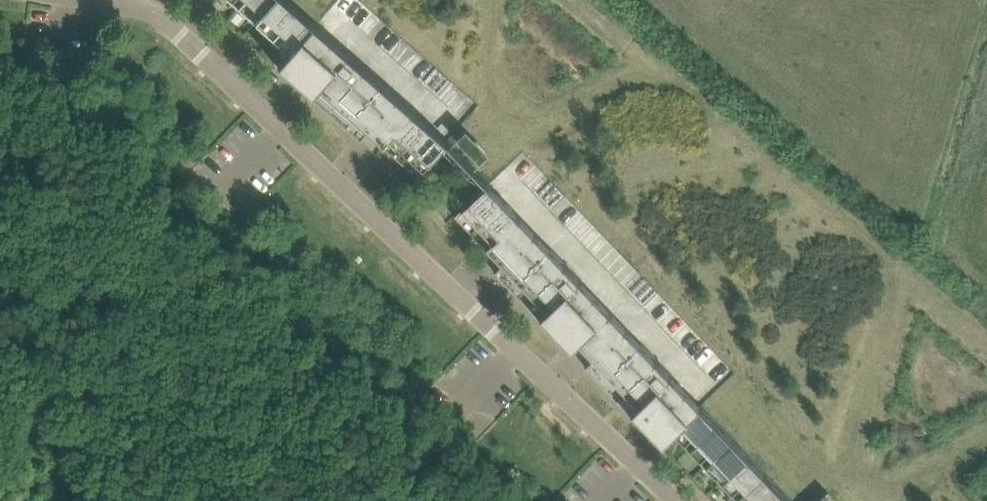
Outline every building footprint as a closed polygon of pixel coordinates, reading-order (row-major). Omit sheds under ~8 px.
[(233,3),(239,8),(245,1),(246,0),(235,0),(233,3)] [(245,1),(256,10),(250,18),(256,23),(262,16),(276,0),(246,0),(245,1)] [(289,0),(276,0),(262,16),(274,26),(267,33),(273,38),(280,31),(299,9),(289,0)] [(291,41),(284,48),(290,53),(316,24),(299,9),(280,31),(291,41)] [(290,53),(278,67),(361,140),(367,132),(375,140),(383,147),(403,124),(414,111),(407,104),(348,52),(317,25),(316,24),(290,53)] [(399,160),(419,138),(430,125),(414,111),(403,124),(383,147),(399,160)] [(446,139),(446,138),(430,125),(419,138),(399,160),(414,174),(434,152),(446,139)] [(476,194),(454,215),(470,232),(492,211),(504,199),(490,183),(489,183),(489,182),(488,183),(476,194)] [(470,232),(485,248),(507,227),(520,215),(504,199),(492,211),(470,232)] [(493,270),(570,350),(576,343),(598,322),(611,310),(581,279),(550,246),(520,215),(507,227),(485,248),(500,264),(493,270)] [(598,322),(576,343),(584,351),(591,359),(584,365),(660,445),(674,433),(701,405),(701,404),(700,404),(641,341),(618,317),(611,310),(598,322)] [(696,442),(717,422),(702,406),(702,405),(701,405),(674,433),(679,438),(686,431),(696,442)] [(695,455),(702,448),(712,459),(733,438),(717,422),(696,442),(689,449),(695,455)] [(717,464),(728,475),(749,455),(733,438),(712,459),(705,465),(710,471),(717,464)] [(765,471),(749,455),(728,475),(721,482),(726,488),(733,481),(743,492),(765,471)] [(749,497),(752,500),(766,500),(780,488),(765,471),(743,492),(736,498),(739,500),(745,500),(749,497)] [(780,488),(766,500),(793,500),(780,488)]
